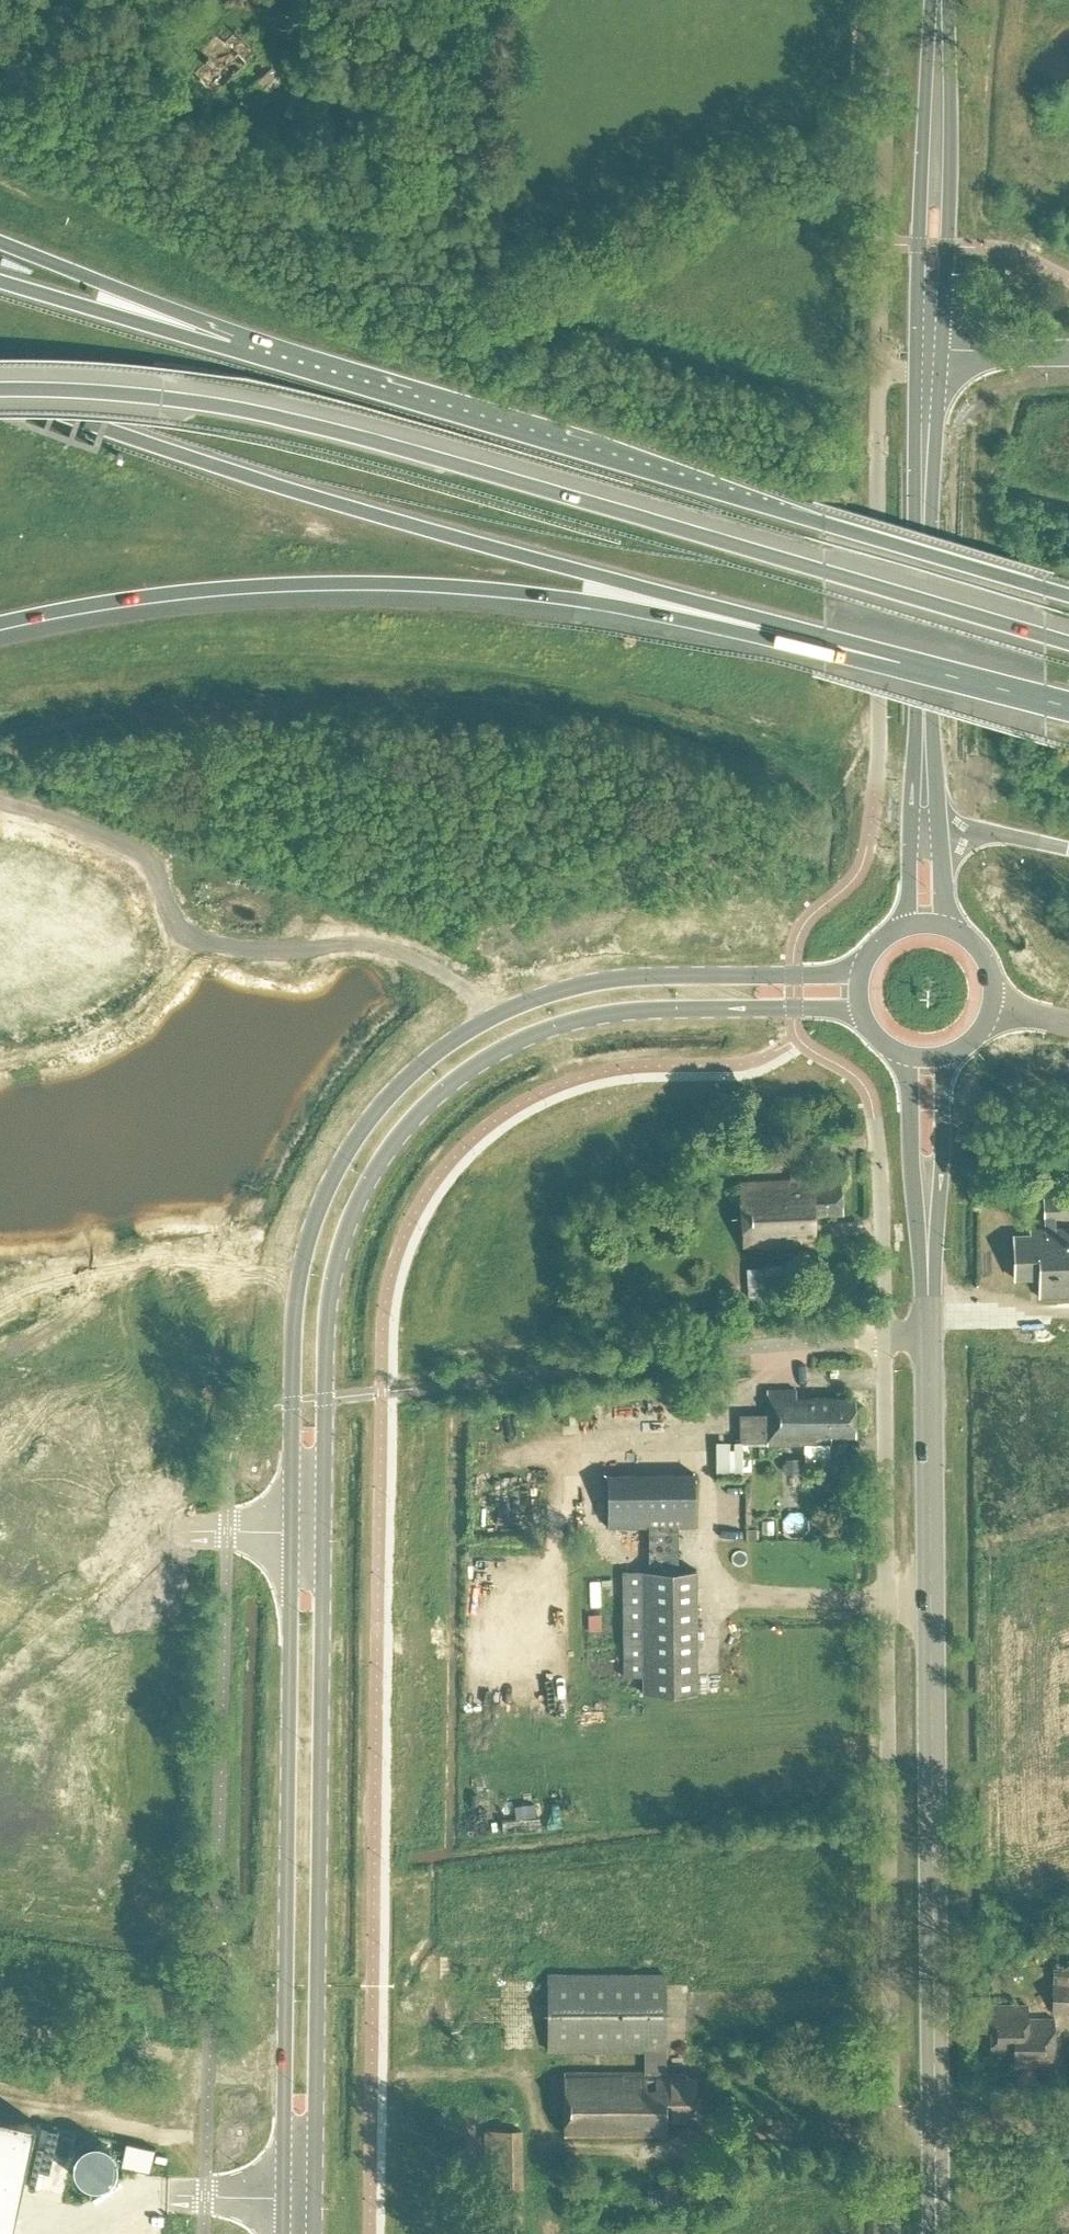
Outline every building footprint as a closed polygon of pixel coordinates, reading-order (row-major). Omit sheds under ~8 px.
[(214,51),(194,72),(214,92),(255,50),(235,30),(226,40),(217,32),(206,43),(214,51)] [(245,94),(255,105),(284,78),(273,67),(245,94)] [(296,113),(303,90),(291,86),(284,109),(296,113)] [(830,1191),(830,1174),(758,1174),(758,1240),(835,1240),(835,1205),(857,1205),(857,1191),(830,1191)] [(1066,1216),(1068,1216),(1068,1203),(1055,1202),(1054,1226),(1066,1226),(1066,1216)] [(1067,1218),(1067,1226),(1030,1228),(1033,1282),(1068,1280),(1068,1218),(1067,1218)] [(776,1292),(777,1261),(758,1261),(757,1292),(776,1292)] [(728,1303),(729,1285),(716,1284),(716,1303),(728,1303)] [(796,1389),(766,1389),(766,1414),(739,1414),(739,1440),(766,1440),(766,1443),(830,1443),(830,1435),(855,1435),(855,1397),(796,1397),(796,1389)] [(574,1404),(562,1405),(563,1424),(576,1423),(574,1404)] [(785,1473),(800,1474),(800,1458),(785,1458),(785,1473)] [(694,1473),(607,1474),(607,1526),(648,1526),(649,1570),(643,1570),(644,1693),(697,1693),(696,1570),(678,1570),(677,1526),(695,1526),(694,1473)] [(791,1532),(815,1533),(816,1508),(791,1508),(791,1532)] [(433,1954),(420,1955),(422,1976),(434,1975),(433,1954)] [(557,1971),(557,2047),(652,2048),(652,2062),(676,2063),(677,1973),(557,1971)] [(1067,2042),(1068,2042),(1068,1990),(1066,1989),(1060,2036),(1066,2037),(1064,2053),(1066,2053),(1067,2042)] [(1064,2050),(1064,2037),(1048,2037),(1048,2015),(1002,2015),(1002,2050),(1064,2050)] [(574,2151),(680,2157),(682,2113),(711,2115),(713,2090),(683,2088),(684,2077),(579,2071),(574,2151)] [(35,2120),(0,2113),(0,2233),(11,2233),(35,2120)] [(41,2183),(54,2128),(41,2125),(28,2181),(41,2183)] [(67,2156),(72,2134),(62,2132),(57,2154),(67,2156)] [(150,2171),(155,2147),(126,2140),(121,2165),(150,2171)] [(618,2174),(620,2191),(633,2190),(632,2173),(618,2174)]
